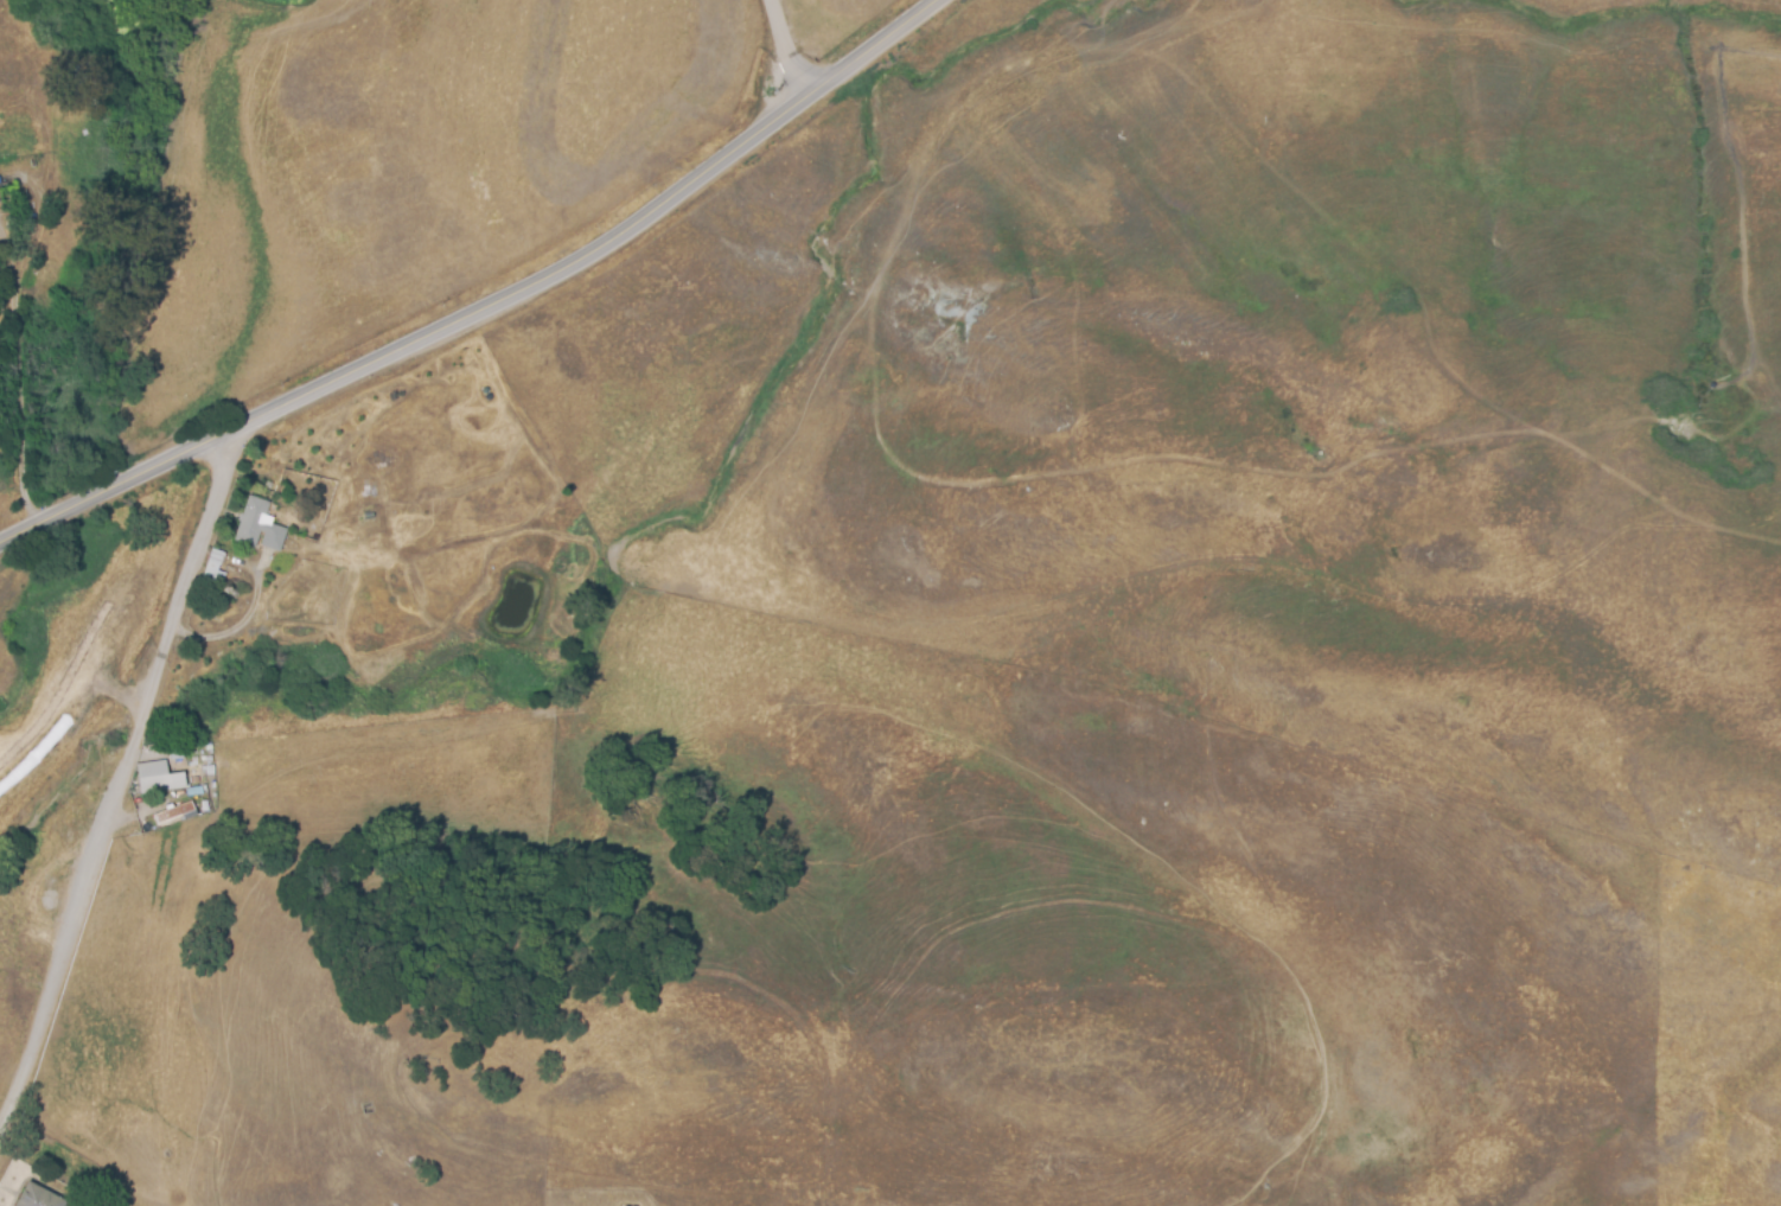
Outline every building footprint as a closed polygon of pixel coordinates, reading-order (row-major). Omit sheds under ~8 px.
[(235,540),(250,496),(272,504),(267,516),(274,518),(273,524),(288,530),(280,553),(261,545),(264,534),(262,534),(257,547),(235,540)] [(200,580),(212,548),(226,553),(219,570),(226,574),(223,583),(230,586),(232,581),(244,585),(238,600),(199,586),(200,580)] [(184,751),(184,765),(172,765),(172,751),(184,751)] [(167,761),(168,773),(185,772),(187,790),(140,795),(136,764),(167,761)] [(192,800),(198,818),(185,822),(183,818),(157,827),(152,815),(167,809),(166,806),(172,804),(173,806),(192,800)] [(68,1202),(66,1205),(17,1205),(30,1182),(68,1202)]
